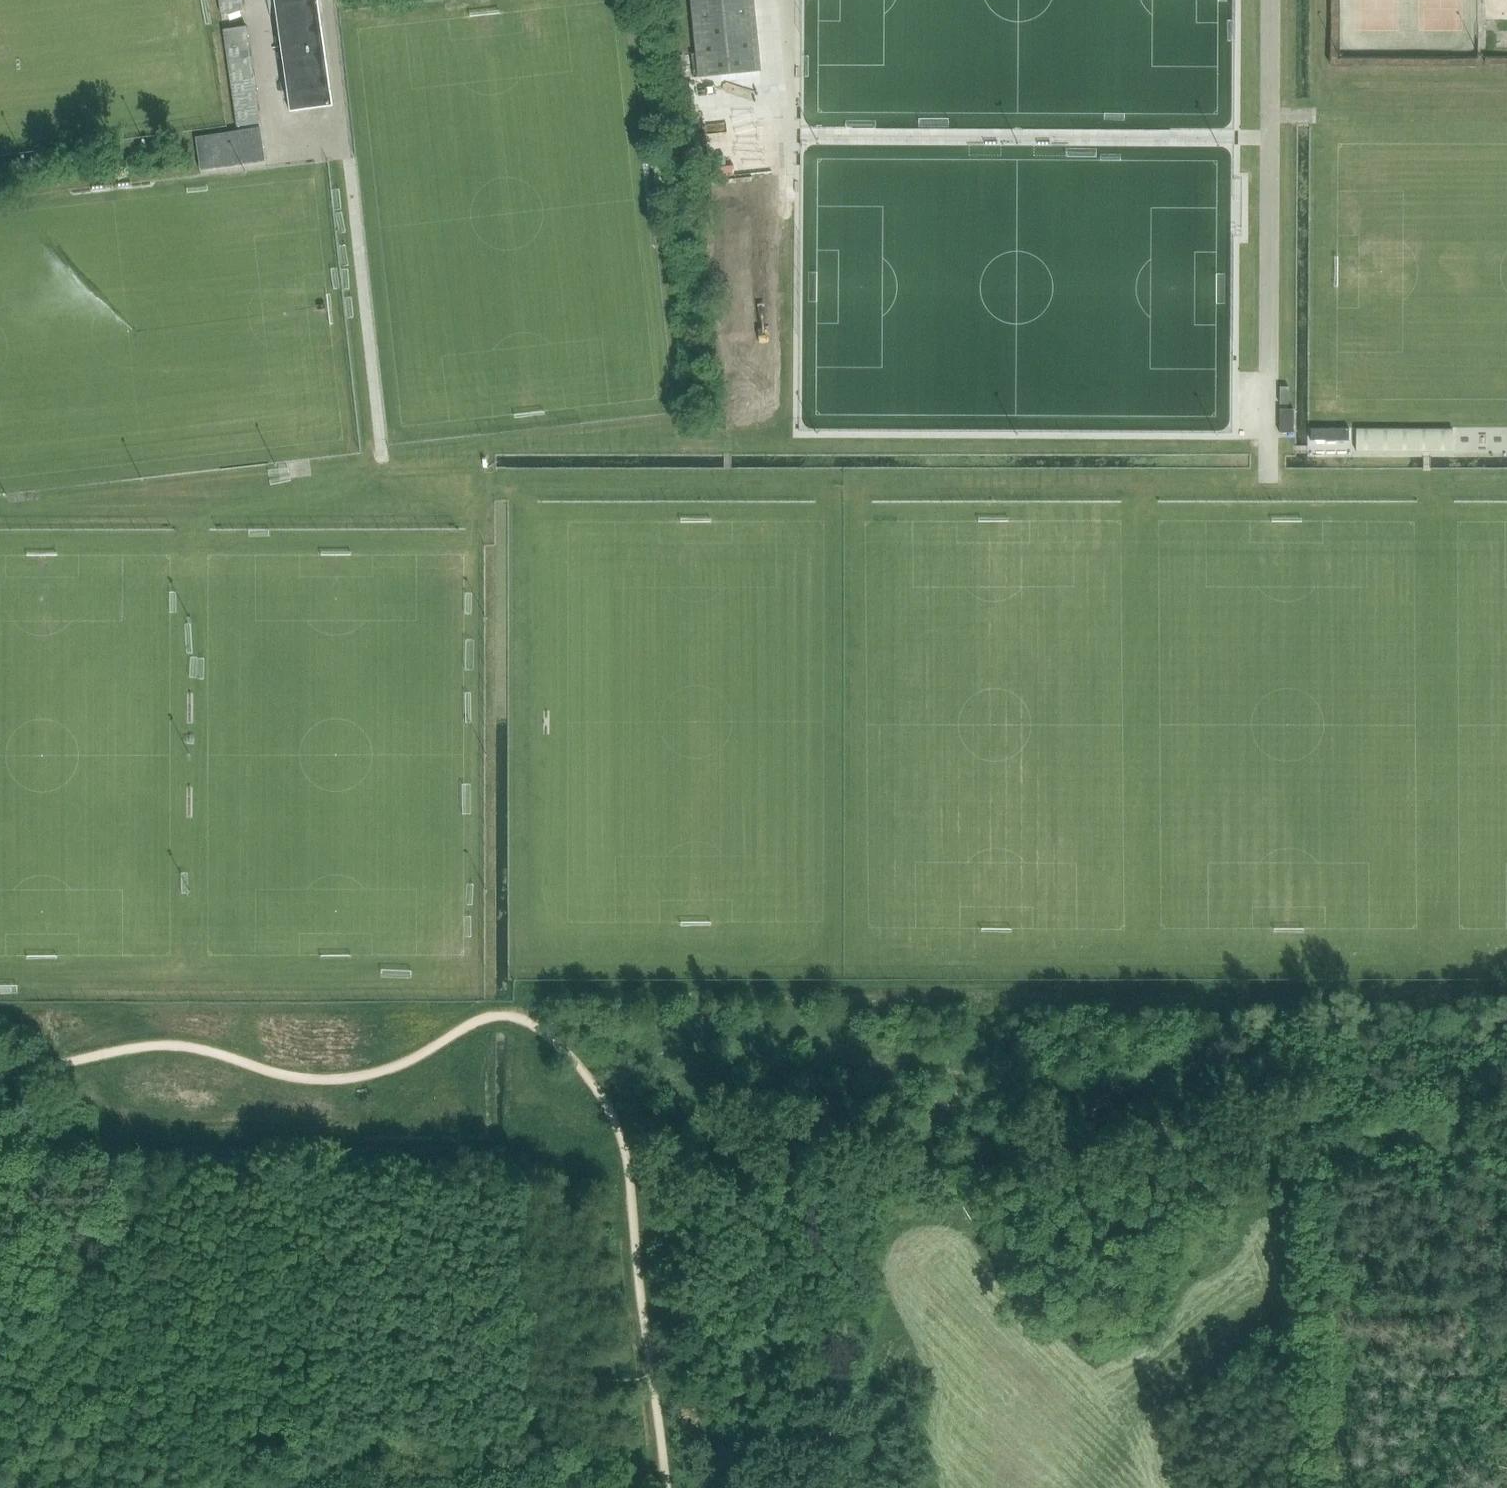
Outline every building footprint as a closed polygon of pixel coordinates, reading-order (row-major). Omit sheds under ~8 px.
[(242,0),(218,0),(220,14),(243,11),(242,0)] [(289,112),(332,105),(317,0),(273,0),(289,112)] [(699,76),(760,69),(753,0),(691,0),(699,76)] [(246,26),(223,30),(236,127),(259,123),(246,26)] [(261,128),(196,137),(200,170),(265,161),(261,128)] [(1279,410),(1279,433),(1293,433),(1293,410),(1279,410)] [(1443,442),(1443,423),(1396,422),(1395,441),(1443,442)] [(1349,447),(1349,426),(1309,425),(1308,448),(1349,447)]
